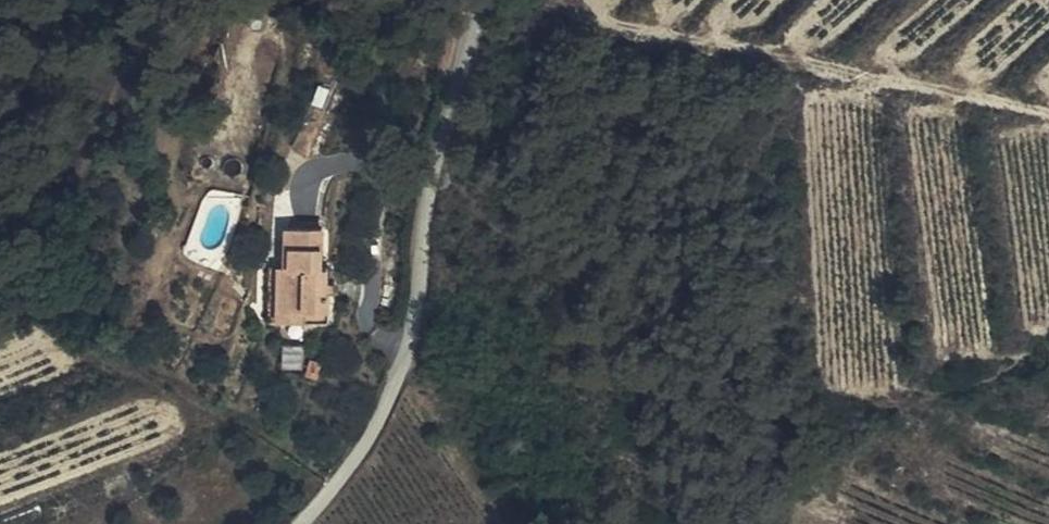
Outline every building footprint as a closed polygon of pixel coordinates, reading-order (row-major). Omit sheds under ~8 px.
[(284,261),(281,304),(309,306),(308,317),(334,318),(335,288),(331,288),(332,264),(325,263),(327,226),(292,224),(288,262),(284,261)] [(309,306),(281,304),(281,315),(308,317),(309,306)]
